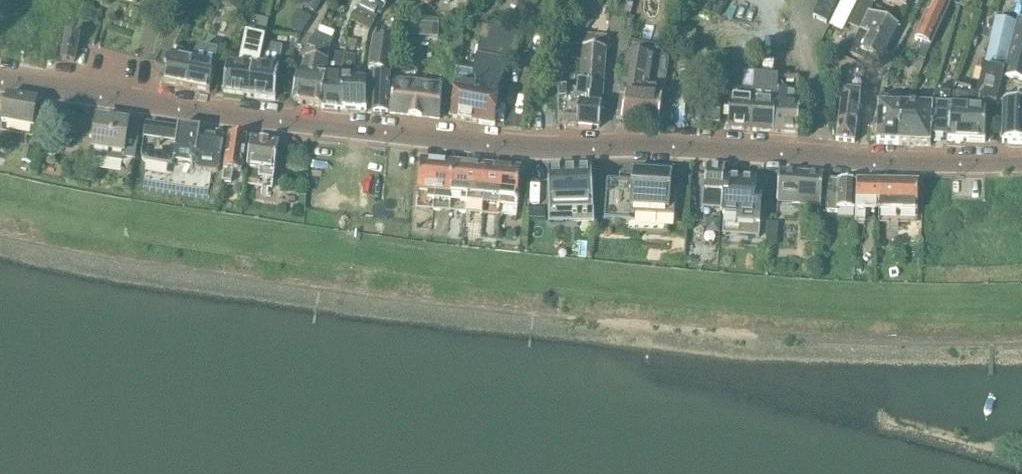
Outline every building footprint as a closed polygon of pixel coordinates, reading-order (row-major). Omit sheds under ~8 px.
[(360,9),(375,16),(378,10),(383,12),(389,0),(364,0),(363,2),(360,9)] [(421,3),(432,9),(436,0),(423,0),(421,3)] [(814,18),(827,25),(839,0),(822,0),(814,18)] [(906,9),(910,0),(887,0),(906,9)] [(949,9),(953,0),(934,0),(934,1),(949,9)] [(925,61),(949,9),(934,1),(916,39),(926,44),(919,58),(925,61)] [(850,42),(845,52),(865,61),(868,54),(882,61),(899,27),(870,13),(854,45),(850,42)] [(965,128),(964,142),(985,143),(987,114),(988,104),(997,106),(1017,24),(997,19),(977,100),(974,100),(973,108),(968,108),(968,113),(969,113),(968,128),(965,128)] [(1003,80),(1021,85),(1021,23),(1017,22),(1017,24),(1003,80)] [(525,34),(482,26),(474,75),(457,72),(455,87),(456,87),(451,119),(496,127),(499,94),(498,94),(511,64),(525,34)] [(228,67),(224,95),(249,98),(253,72),(258,72),(259,67),(264,45),(265,39),(246,35),(240,68),(228,67)] [(80,39),(68,36),(63,59),(75,62),(80,39)] [(306,59),(301,75),(327,79),(330,53),(330,48),(318,43),(311,40),(307,47),(317,50),(315,60),(306,59)] [(375,79),(390,79),(391,74),(395,44),(374,41),(369,71),(375,72),(375,79)] [(253,72),(249,98),(276,101),(280,69),(279,69),(282,47),(264,45),(259,67),(258,72),(253,72)] [(568,52),(560,91),(581,93),(582,85),(603,87),(607,50),(584,48),(568,47),(568,52)] [(191,65),(186,88),(210,93),(219,54),(199,49),(197,53),(191,64),(191,65)] [(327,79),(323,108),(343,110),(343,81),(346,55),(338,54),(330,53),(327,79)] [(346,55),(343,81),(343,110),(366,111),(367,111),(367,83),(353,82),(356,56),(346,55)] [(629,55),(617,121),(622,121),(659,124),(663,99),(657,99),(658,90),(649,90),(654,60),(629,55)] [(166,69),(163,83),(186,88),(191,65),(191,64),(168,59),(166,69)] [(865,74),(845,71),(843,93),(837,141),(854,144),(861,96),(862,88),(864,88),(865,74)] [(323,108),(327,79),(301,75),(299,75),(294,104),(323,108)] [(754,95),(751,131),(774,133),(779,80),(755,78),(754,92),(754,95)] [(390,79),(375,79),(374,112),(388,113),(390,79)] [(796,81),(779,80),(774,133),(798,135),(801,108),(794,107),(796,81)] [(393,81),(390,114),(418,117),(440,119),(440,118),(442,87),(423,84),(393,81)] [(560,91),(558,126),(559,126),(578,128),(578,127),(600,129),(603,87),(582,85),(581,93),(560,91)] [(933,112),(932,141),(948,141),(950,113),(951,103),(952,98),(954,98),(957,87),(952,85),(950,91),(937,91),(933,112)] [(952,98),(951,103),(950,113),(948,141),(964,142),(965,128),(968,128),(969,113),(968,113),(968,108),(973,108),(974,100),(976,92),(957,87),(954,98),(952,98)] [(731,90),(728,129),(751,131),(754,95),(743,94),(744,91),(731,90)] [(5,109),(3,124),(34,129),(38,106),(39,102),(8,96),(7,98),(5,109)] [(871,144),(899,146),(901,110),(902,110),(902,100),(880,100),(879,110),(878,131),(872,130),(871,144)] [(722,104),(697,103),(696,123),(720,125),(722,104)] [(1005,107),(1003,144),(1021,144),(1021,108),(1005,107)] [(933,112),(902,110),(901,110),(899,146),(931,147),(931,141),(933,112)] [(98,121),(93,155),(94,155),(93,160),(122,165),(123,160),(135,162),(140,133),(128,131),(129,125),(98,121)] [(179,130),(147,125),(142,157),(143,161),(147,163),(168,166),(172,165),(175,161),(175,160),(177,160),(194,163),(194,165),(194,166),(194,167),(195,168),(196,169),(197,170),(198,170),(214,173),(216,173),(218,172),(219,171),(219,170),(220,169),(220,168),(225,139),(200,135),(201,131),(179,127),(179,130)] [(248,139),(230,136),(222,184),(231,185),(233,173),(242,175),(248,139)] [(280,144),(252,140),(247,168),(263,170),(262,180),(274,182),(280,144)] [(434,201),(438,162),(421,160),(418,193),(429,194),(429,200),(434,201)] [(438,162),(434,201),(451,202),(452,196),(454,164),(438,162)] [(454,164),(452,196),(462,197),(462,203),(467,204),(471,165),(454,164)] [(471,165),(467,204),(484,205),(487,167),(471,165)] [(487,167),(484,205),(500,206),(504,168),(487,167)] [(725,168),(707,167),(704,213),(722,214),(726,167),(725,167),(725,168)] [(504,168),(500,206),(518,208),(521,170),(504,168)] [(550,170),(548,170),(550,224),(567,224),(567,210),(593,209),(592,168),(591,168),(591,169),(550,170)] [(607,185),(605,220),(629,221),(630,216),(644,217),(670,219),(675,219),(676,203),(671,202),(672,190),(673,180),(673,174),(633,171),(632,183),(607,182),(607,185)] [(800,204),(803,174),(780,173),(778,203),(800,204)] [(803,174),(800,204),(811,205),(810,216),(810,223),(820,223),(821,206),(823,176),(803,174)] [(726,180),(723,216),(725,216),(724,227),(737,228),(737,236),(759,238),(761,216),(761,206),(762,195),(756,194),(757,182),(743,181),(728,180),(726,180)] [(828,211),(828,215),(838,215),(838,211),(857,212),(857,183),(829,181),(828,211)] [(878,183),(857,183),(857,212),(856,222),(866,222),(866,211),(877,212),(878,183)] [(889,223),(898,223),(898,211),(899,183),(878,183),(877,212),(889,212),(889,223)] [(898,211),(898,223),(908,223),(908,213),(918,213),(918,184),(899,183),(898,211)]
